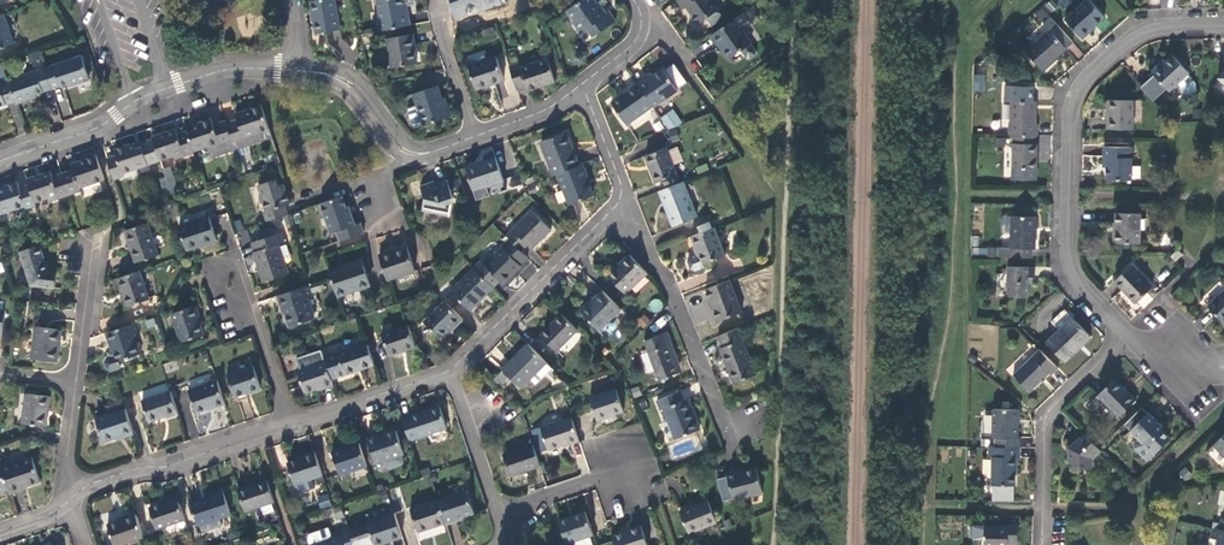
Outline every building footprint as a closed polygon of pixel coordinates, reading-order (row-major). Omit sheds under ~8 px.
[(335,0),(322,0),(311,2),(318,34),(341,29),(335,0)] [(378,32),(410,26),(408,15),(406,15),(403,0),(378,0),(377,0),(381,21),(375,22),(378,32)] [(452,3),(450,4),(456,19),(468,14),(466,9),(478,5),(484,3),(485,8),(502,2),(501,0),(451,0),(452,3)] [(594,0),(582,0),(567,10),(583,33),(586,30),(592,40),(616,22),(609,13),(606,15),(594,0)] [(710,0),(677,0),(676,1),(683,10),(686,8),(699,25),(706,20),(718,12),(710,0)] [(1089,0),(1065,21),(1082,40),(1090,32),(1089,31),(1092,29),(1094,27),(1104,18),(1089,0)] [(1034,15),(1041,22),(1048,16),(1041,8),(1034,15)] [(723,19),(718,12),(706,20),(711,28),(723,19)] [(748,20),(743,13),(712,35),(718,43),(719,42),(730,59),(742,51),(748,59),(751,60),(756,57),(757,52),(739,27),(748,20)] [(4,14),(0,15),(0,49),(14,45),(4,14)] [(1055,59),(1073,44),(1050,18),(1043,24),(1049,31),(1026,52),(1042,71),(1055,59)] [(417,65),(412,35),(388,39),(393,69),(417,65)] [(191,61),(202,57),(198,46),(188,50),(191,61)] [(82,56),(45,69),(52,90),(68,84),(69,87),(90,80),(82,56)] [(1189,74),(1173,56),(1166,62),(1152,75),(1169,93),(1178,84),(1180,87),(1182,95),(1186,98),(1194,96),(1197,92),(1195,84),(1187,76),(1189,74)] [(496,58),(469,66),(477,90),(505,81),(496,58)] [(518,64),(509,67),(517,90),(526,87),(527,91),(540,87),(545,85),(555,82),(548,60),(520,69),(518,64)] [(1151,73),(1152,75),(1166,62),(1164,60),(1151,73)] [(8,81),(9,84),(15,102),(16,105),(37,98),(36,95),(52,90),(45,69),(8,81)] [(645,79),(637,85),(653,107),(654,108),(679,90),(664,70),(647,81),(645,79)] [(985,74),(973,74),(973,91),(984,92),(985,74)] [(15,102),(9,84),(0,87),(0,107),(15,102)] [(627,125),(653,107),(637,85),(612,103),(627,125)] [(439,86),(414,94),(425,125),(451,117),(447,103),(445,104),(443,99),(439,86)] [(1009,122),(1009,135),(1013,135),(1036,135),(1037,135),(1037,124),(1035,124),(1036,111),(1032,107),(1032,102),(1033,86),(1005,86),(1005,102),(1011,102),(1011,121),(1009,122)] [(1132,102),(1107,101),(1107,115),(1107,130),(1132,130),(1132,102)] [(236,150),(272,139),(262,106),(236,114),(238,121),(227,124),(233,142),(235,150),(236,150)] [(668,131),(682,122),(673,109),(659,117),(668,131)] [(235,150),(233,142),(227,124),(226,121),(214,125),(212,120),(192,126),(193,127),(194,132),(188,134),(194,151),(208,146),(212,158),(235,150)] [(175,159),(194,153),(194,151),(188,134),(187,132),(178,135),(176,129),(152,137),(153,139),(160,160),(174,156),(175,159)] [(541,142),(555,176),(559,174),(579,166),(566,133),(541,142)] [(1036,143),(1036,135),(1013,135),(1013,180),(1036,180),(1037,154),(1037,144),(1036,143)] [(116,156),(108,159),(114,179),(124,176),(123,173),(160,161),(160,160),(153,139),(141,143),(142,148),(136,150),(135,145),(135,144),(114,150),(116,156)] [(1131,182),(1131,148),(1104,147),(1103,160),(1107,160),(1106,168),(1106,181),(1131,182)] [(676,175),(666,149),(646,157),(656,182),(676,175)] [(79,188),(105,180),(97,156),(70,165),(72,171),(62,175),(69,195),(80,191),(79,188)] [(496,158),(465,168),(474,192),(504,182),(496,158)] [(594,197),(582,165),(579,166),(559,174),(570,205),(594,197)] [(163,194),(175,193),(172,167),(160,168),(163,194)] [(51,171),(27,179),(29,185),(35,202),(48,198),(49,201),(69,195),(62,175),(53,177),(51,171)] [(265,212),(268,222),(288,215),(285,206),(291,204),(285,184),(283,185),(278,186),(276,179),(259,185),(267,211),(265,212)] [(452,194),(464,190),(460,179),(448,183),(447,181),(436,184),(435,181),(421,186),(425,199),(422,211),(450,217),(454,198),(452,194)] [(697,217),(683,182),(660,191),(673,226),(697,217)] [(24,206),(25,209),(36,206),(35,202),(29,185),(20,188),(18,183),(0,188),(0,214),(24,206)] [(337,233),(340,242),(364,234),(361,223),(356,225),(349,206),(346,207),(343,197),(321,204),(332,234),(337,233)] [(533,212),(506,237),(510,241),(521,252),(528,246),(532,249),(551,231),(533,212)] [(1140,245),(1141,214),(1116,214),(1116,231),(1114,231),(1114,237),(1114,244),(1140,245)] [(209,217),(179,227),(187,251),(217,241),(209,217)] [(999,250),(999,258),(1032,259),(1032,250),(1036,250),(1036,232),(1036,217),(1012,217),(1011,249),(999,250)] [(240,245),(249,243),(242,219),(233,222),(240,245)] [(159,256),(148,223),(125,230),(137,263),(159,256)] [(725,256),(714,228),(692,237),(703,265),(725,256)] [(373,238),(379,255),(406,247),(401,230),(373,238)] [(281,233),(252,243),(255,252),(254,252),(264,282),(288,274),(279,246),(284,244),(281,233)] [(521,265),(528,259),(521,252),(510,241),(485,265),(500,282),(503,284),(522,267),(521,265)] [(49,271),(40,245),(20,252),(32,286),(55,289),(57,272),(49,271)] [(408,248),(380,257),(388,281),(416,271),(408,248)] [(1183,255),(1178,250),(1169,257),(1175,262),(1183,255)] [(626,295),(648,274),(629,255),(621,264),(621,265),(609,277),(626,295)] [(362,260),(329,271),(331,278),(338,298),(371,286),(362,260)] [(481,262),(475,269),(494,288),(500,282),(485,265),(481,262)] [(1153,287),(1132,266),(1115,282),(1128,296),(1135,304),(1153,287)] [(1035,268),(1008,268),(1007,298),(1029,299),(1029,285),(1029,282),(1029,278),(1033,278),(1035,278),(1035,268)] [(470,311),(494,288),(475,269),(451,292),(470,311)] [(150,299),(140,271),(120,278),(129,307),(150,299)] [(743,312),(730,281),(706,290),(709,299),(713,308),(711,309),(716,323),(743,312)] [(313,298),(309,286),(277,296),(281,307),(283,307),(289,327),(315,319),(309,299),(313,298)] [(600,331),(621,310),(603,292),(590,304),(589,303),(580,312),(600,331)] [(1208,308),(1223,325),(1223,292),(1208,308)] [(657,298),(648,304),(654,314),(663,308),(657,298)] [(454,329),(463,321),(445,303),(425,323),(440,338),(448,331),(452,327),(454,329)] [(197,307),(173,315),(183,343),(205,335),(199,317),(200,317),(197,307)] [(645,313),(635,319),(642,329),(651,323),(645,313)] [(557,352),(578,331),(563,315),(542,336),(557,352)] [(1072,352),(1091,339),(1073,319),(1046,345),(1065,363),(1072,352)] [(140,333),(137,323),(106,333),(109,343),(111,343),(115,353),(106,356),(107,358),(103,359),(100,363),(103,370),(107,372),(119,369),(118,362),(141,355),(135,335),(140,333)] [(390,356),(416,347),(409,325),(382,334),(390,356)] [(747,339),(742,327),(719,336),(723,348),(720,349),(733,384),(756,375),(742,341),(747,339)] [(57,362),(61,331),(37,328),(33,360),(57,362)] [(667,334),(645,343),(649,353),(656,371),(659,381),(677,374),(666,346),(671,344),(667,334)] [(332,380),(375,366),(367,343),(324,358),(332,380)] [(537,384),(552,369),(529,345),(503,370),(521,388),(531,379),(537,384)] [(1006,370),(1011,374),(1037,349),(1033,345),(1006,370)] [(300,369),(297,370),(305,394),(315,390),(325,387),(325,389),(334,386),(332,380),(324,358),(322,350),(296,358),(300,369)] [(1052,376),(1058,370),(1041,352),(1015,376),(1031,393),(1043,382),(1051,374),(1052,376)] [(648,374),(656,371),(649,353),(642,356),(648,374)] [(261,389),(254,366),(228,375),(235,398),(261,389)] [(1119,418),(1137,401),(1129,393),(1128,394),(1125,391),(1123,388),(1115,380),(1098,396),(1119,418)] [(197,413),(225,404),(218,381),(190,391),(197,413)] [(617,390),(590,399),(598,422),(609,418),(608,415),(616,413),(623,410),(617,390)] [(167,418),(178,414),(171,392),(142,401),(149,422),(166,416),(167,418)] [(679,393),(657,401),(661,411),(663,410),(675,440),(700,431),(695,418),(694,419),(687,401),(683,402),(679,393)] [(46,427),(50,397),(26,394),(23,424),(46,427)] [(440,407),(403,420),(410,442),(447,429),(440,407)] [(123,438),(134,434),(126,409),(96,419),(103,441),(122,435),(123,438)] [(997,438),(996,448),(1020,448),(1021,448),(1022,438),(1018,438),(1018,430),(1019,410),(995,410),(994,438),(997,438)] [(1146,462),(1171,440),(1162,431),(1164,430),(1155,421),(1149,414),(1130,431),(1138,439),(1133,444),(1133,449),(1146,462)] [(570,446),(581,443),(572,418),(541,428),(544,436),(537,438),(541,452),(548,450),(548,451),(569,444),(570,446)] [(534,430),(537,438),(544,436),(541,428),(534,430)] [(404,454),(397,431),(377,437),(377,435),(368,438),(376,463),(384,461),(386,469),(389,470),(403,466),(404,463),(402,455),(404,454)] [(1093,460),(1101,452),(1099,450),(1084,434),(1071,448),(1071,453),(1069,453),(1070,458),(1070,462),(1074,466),(1081,466),(1082,469),(1093,469),(1093,460)] [(1214,446),(1223,456),(1223,436),(1214,446)] [(340,476),(367,467),(359,443),(332,452),(340,476)] [(511,477),(541,467),(533,445),(503,455),(511,477)] [(1020,458),(1020,448),(996,448),(990,448),(990,458),(993,458),(992,486),(1015,486),(1015,474),(1015,470),(1015,468),(1017,468),(1017,459),(1020,458)] [(295,485),(323,476),(315,451),(306,454),(307,457),(299,460),(288,463),(295,485)] [(12,461),(0,465),(1,467),(8,489),(10,495),(21,491),(19,489),(41,482),(33,458),(13,464),(12,461)] [(8,489),(1,467),(0,467),(0,492),(8,489)] [(1185,467),(1178,474),(1185,481),(1192,474),(1185,467)] [(764,493),(757,468),(746,471),(738,474),(737,471),(727,474),(728,477),(718,480),(723,502),(734,499),(734,501),(764,493)] [(246,512),(275,502),(267,480),(239,490),(246,512)] [(467,490),(437,500),(445,524),(446,526),(457,522),(456,520),(475,514),(467,490)] [(221,519),(232,515),(224,492),(191,503),(199,526),(202,525),(204,531),(224,525),(221,519)] [(319,508),(331,506),(328,493),(317,496),(319,508)] [(157,529),(185,520),(177,495),(166,499),(167,502),(159,504),(150,508),(157,529)] [(419,532),(445,524),(437,500),(411,509),(419,532)] [(689,534),(717,523),(708,501),(680,512),(689,534)] [(335,520),(344,517),(340,506),(331,509),(335,520)] [(403,538),(395,513),(367,522),(368,524),(349,531),(354,544),(381,544),(403,538)] [(586,513),(559,522),(567,544),(593,536),(586,513)] [(144,537),(136,514),(124,517),(125,519),(108,525),(114,544),(121,544),(144,537)] [(611,536),(614,544),(648,544),(641,526),(611,536)] [(986,527),(985,544),(1009,544),(1010,544),(1018,544),(1019,533),(1019,526),(1010,526),(1010,527),(986,527)] [(349,531),(348,527),(339,530),(341,535),(333,538),(329,528),(310,535),(308,538),(310,544),(354,544),(349,531)] [(1220,530),(1213,529),(1211,540),(1218,541),(1217,544),(1223,544),(1223,531),(1220,530)]
